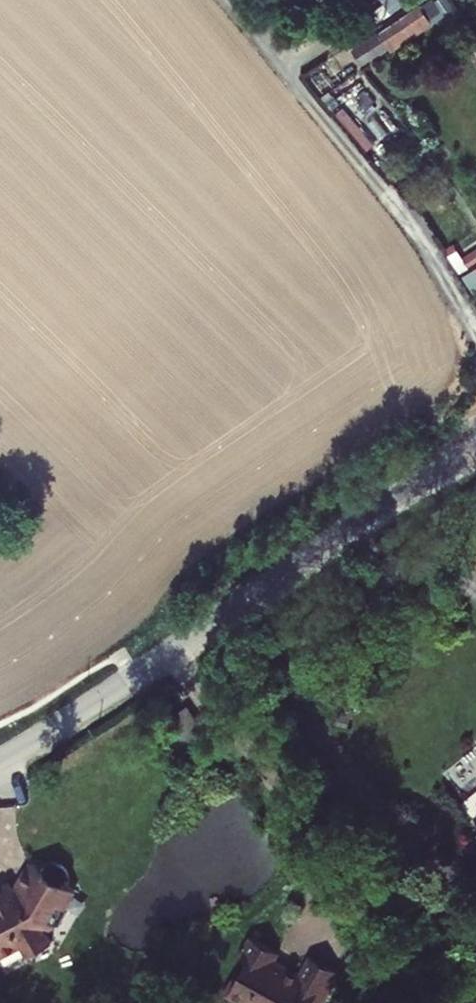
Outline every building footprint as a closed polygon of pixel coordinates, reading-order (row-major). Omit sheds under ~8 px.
[(405,0),(383,0),(390,11),(406,1),(405,0)] [(415,17),(392,31),(403,49),(426,34),(415,17)] [(356,54),(369,69),(403,49),(392,31),(356,54)] [(40,868),(29,885),(24,892),(20,892),(18,888),(14,887),(10,889),(10,894),(0,898),(0,962),(25,951),(30,960),(56,947),(51,936),(56,932),(60,929),(64,932),(73,918),(69,914),(81,895),(40,868)] [(255,943),(244,963),(252,969),(243,987),(239,988),(234,998),(235,1002),(337,1002),(349,979),(317,962),(307,979),(283,967),(286,959),(255,943)]
